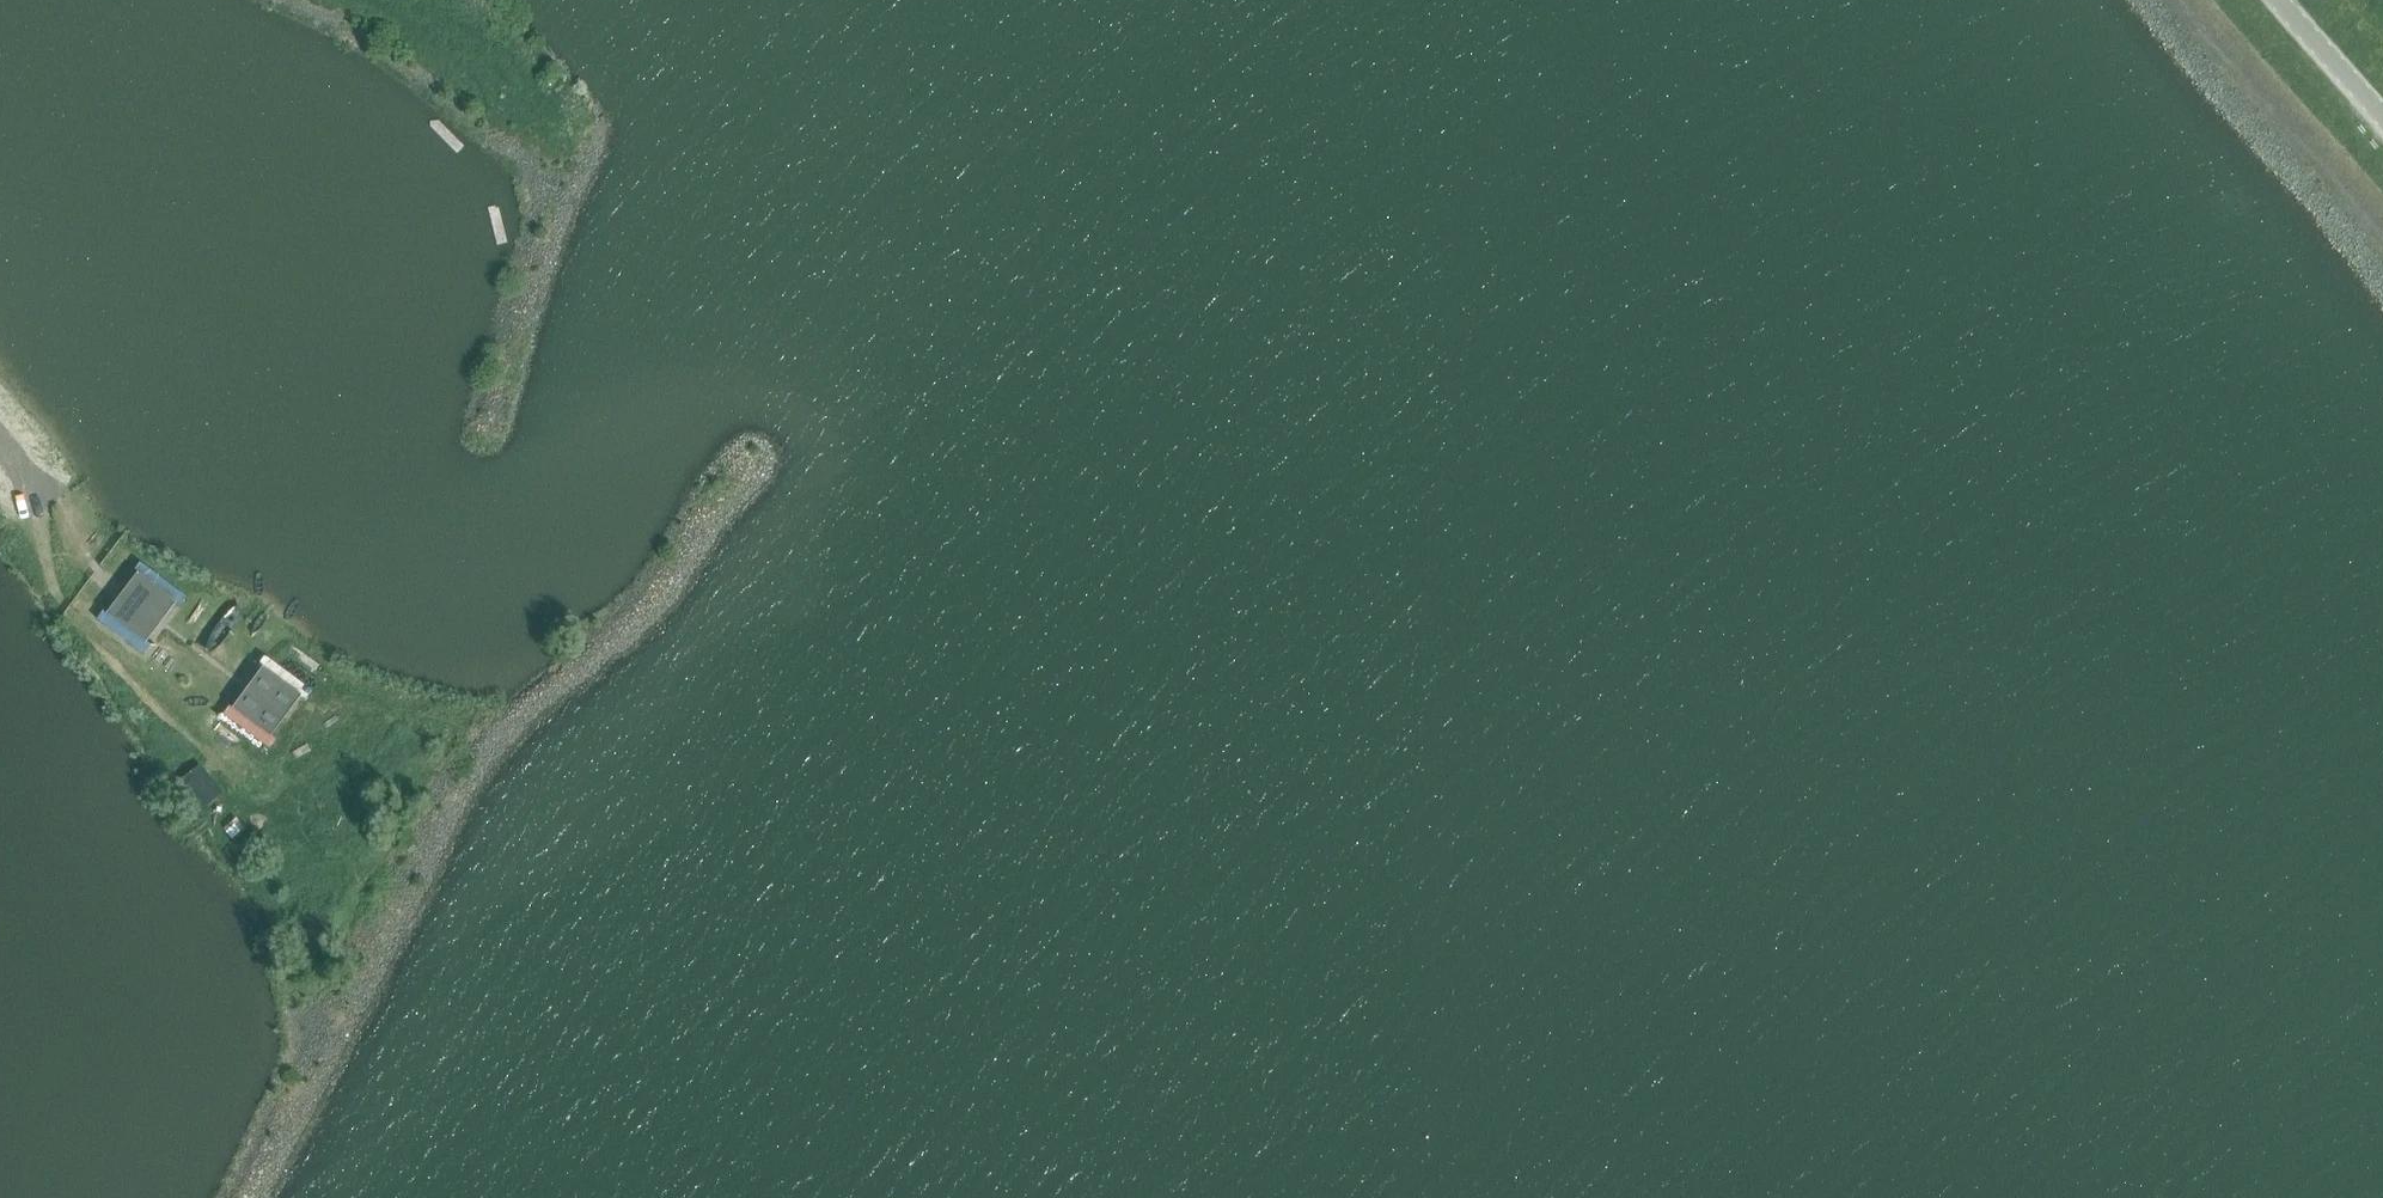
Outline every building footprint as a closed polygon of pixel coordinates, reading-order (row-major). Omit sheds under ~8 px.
[(134,587),(81,626),(120,680),(173,640),(134,587)] [(230,704),(223,713),(270,748),(277,739),(272,735),(300,696),(305,699),(312,690),(265,655),(258,664),(262,667),(233,706),(230,704)]
